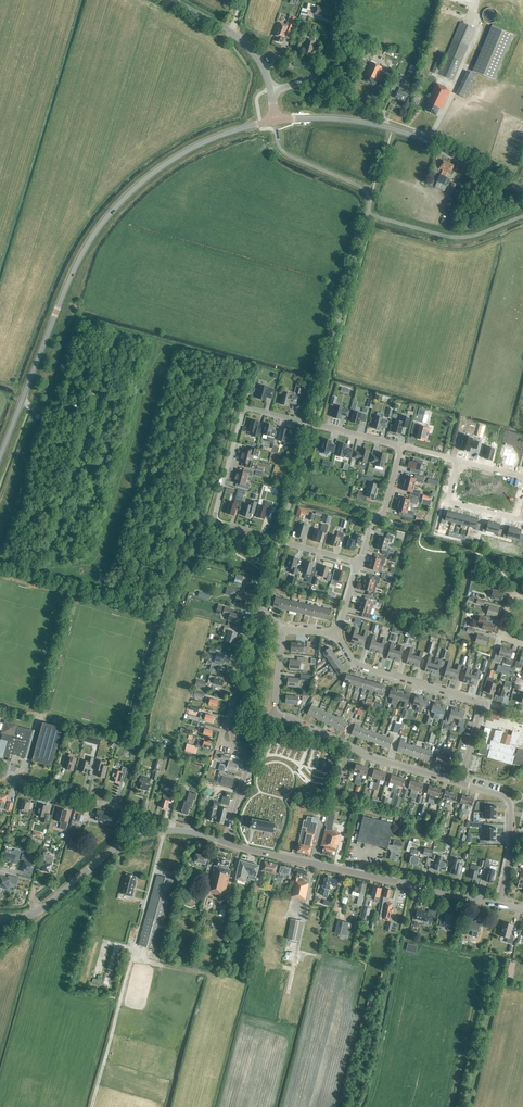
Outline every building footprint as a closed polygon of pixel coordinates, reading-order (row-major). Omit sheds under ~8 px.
[(459,4),(450,0),(445,0),(444,3),(457,8),(459,4)] [(328,16),(329,11),(326,10),(327,9),(317,6),(315,14),(322,16),(323,15),(328,16)] [(490,23),(492,23),(494,22),(496,20),(497,18),(498,16),(497,13),(496,11),(494,9),(492,8),(490,8),(487,8),(485,9),(483,11),(482,13),(482,16),(482,18),(483,20),(485,22),(487,23),(490,23)] [(293,22),(294,18),(290,16),(289,18),(291,19),(290,21),(288,26),(279,22),(274,36),(278,37),(277,41),(281,43),(281,41),(283,42),(286,34),(285,34),(287,28),(291,29),(293,22)] [(460,22),(446,54),(438,74),(453,81),(475,29),(460,22)] [(513,35),(492,26),(473,71),(494,80),(513,35)] [(313,51),(315,41),(307,39),(305,46),(307,47),(305,52),(310,53),(311,51),(313,51)] [(438,74),(446,54),(440,52),(432,72),(438,74)] [(379,79),(377,78),(382,67),(371,62),(364,76),(365,77),(363,81),(373,85),(376,80),(380,82),(381,80),(379,79)] [(415,72),(418,67),(411,64),(409,69),(415,72)] [(466,98),(474,81),(476,76),(467,71),(456,94),(466,98)] [(441,109),(450,91),(446,89),(446,88),(436,83),(429,98),(427,97),(425,100),(427,101),(426,102),(428,103),(425,110),(436,116),(439,109),(441,109)] [(408,97),(410,92),(401,87),(398,93),(396,92),(394,97),(403,101),(405,96),(408,97)] [(448,172),(450,173),(454,166),(443,161),(439,169),(443,170),(441,174),(440,174),(437,181),(434,187),(444,192),(447,185),(448,185),(450,179),(447,178),(447,177),(446,177),(448,172)] [(457,184),(452,183),(448,199),(452,200),(457,184)] [(272,399),(274,390),(269,388),(260,386),(257,398),(266,400),(266,397),(272,399)] [(296,405),(298,397),(291,395),(283,392),(280,404),(288,406),(289,403),(296,405)] [(348,417),(349,410),(343,409),(344,408),(336,406),(333,417),(341,419),(342,415),(348,417)] [(414,420),(422,423),(425,410),(417,408),(414,420)] [(365,422),(367,415),(362,414),(362,413),(353,411),(351,422),(348,421),(353,423),(354,423),(359,424),(360,421),(365,422)] [(387,427),(388,421),(383,420),(383,418),(376,416),(373,428),(381,430),(381,426),(387,427)] [(408,429),(410,418),(403,416),(402,421),(395,420),(392,432),(401,435),(402,427),(408,429)] [(255,421),(254,420),(253,420),(251,420),(251,421),(250,422),(250,423),(251,424),(248,432),(253,433),(252,436),(258,438),(260,431),(257,430),(259,422),(255,421)] [(430,442),(427,441),(430,429),(421,426),(422,425),(414,423),(412,433),(417,435),(416,438),(420,439),(420,440),(430,442)] [(273,442),(275,435),(271,434),(273,426),(266,424),(263,434),(267,436),(266,440),(273,442)] [(485,427),(479,425),(476,436),(482,438),(485,427)] [(288,442),(290,434),(288,434),(289,430),(281,428),(278,440),(286,443),(286,442),(288,442)] [(463,435),(460,450),(469,452),(470,447),(476,449),(478,441),(472,440),(472,438),(463,435)] [(334,453),(335,445),(331,444),(332,441),(324,439),(321,452),(328,454),(329,451),(334,453)] [(351,458),(353,450),(346,448),(347,445),(340,443),(337,456),(344,458),(344,457),(351,458)] [(488,447),(485,459),(491,461),(494,449),(488,447)] [(242,456),(253,459),(253,455),(258,456),(259,450),(250,448),(249,451),(243,449),(242,452),(243,453),(242,456)] [(506,456),(504,464),(513,466),(514,462),(515,462),(516,459),(515,458),(516,454),(511,453),(512,450),(505,448),(503,455),(506,456)] [(367,462),(370,451),(362,449),(361,453),(355,451),(353,458),(359,459),(359,460),(367,462)] [(386,459),(387,455),(378,453),(378,456),(372,455),(370,462),(376,464),(376,465),(384,467),(385,463),(386,463),(387,459),(386,459)] [(252,462),(253,459),(242,456),(241,459),(240,459),(239,462),(246,464),(245,467),(254,469),(256,463),(252,462)] [(422,465),(423,461),(414,458),(413,461),(410,461),(408,468),(411,469),(410,472),(420,475),(421,471),(419,470),(421,464),(422,465)] [(236,477),(247,480),(248,476),(252,477),(254,471),(244,469),(243,472),(238,470),(236,477)] [(403,483),(414,486),(415,482),(416,482),(422,483),(424,477),(415,475),(414,478),(405,476),(405,479),(404,479),(403,483)] [(246,483),(247,480),(236,477),(234,483),(240,485),(239,488),(248,490),(250,484),(246,483)] [(366,489),(378,492),(379,488),(378,488),(379,485),(370,483),(372,478),(372,479),(372,478),(365,477),(363,484),(366,484),(367,486),(366,489)] [(413,489),(414,486),(403,483),(402,487),(403,487),(402,490),(410,492),(410,495),(419,498),(420,492),(414,490),(413,489)] [(240,507),(243,497),(245,491),(238,489),(234,503),(230,502),(226,513),(234,516),(237,506),(240,507)] [(376,496),(378,492),(366,489),(366,492),(364,493),(359,491),(358,491),(357,498),(366,500),(367,496),(375,499),(376,496)] [(398,504),(409,507),(410,503),(411,503),(417,504),(418,499),(409,496),(408,499),(400,497),(399,500),(398,504)] [(254,514),(257,503),(251,501),(250,505),(245,504),(243,508),(244,508),(242,515),(249,517),(250,513),(254,514)] [(271,510),(273,503),(266,501),(264,507),(260,506),(257,517),(264,519),(267,509),(271,510)] [(408,510),(409,507),(398,504),(397,508),(396,511),(405,513),(404,517),(413,519),(415,513),(414,513),(409,511),(408,510)] [(304,513),(310,515),(312,509),(299,506),(297,515),(303,517),(304,513)] [(443,515),(441,523),(444,524),(445,521),(452,522),(454,513),(447,511),(446,516),(443,515)] [(452,522),(451,526),(453,526),(454,523),(457,524),(460,514),(454,513),(452,522)] [(460,514),(457,524),(461,525),(460,528),(462,529),(466,516),(460,514)] [(329,524),(332,517),(324,515),(322,522),(329,524)] [(466,516),(462,529),(465,529),(466,526),(469,527),(472,517),(466,516)] [(472,517),(469,527),(475,529),(475,530),(479,531),(481,524),(477,523),(478,519),(472,517)] [(484,525),(482,533),(485,533),(486,531),(492,533),(494,523),(488,522),(487,526),(484,525)] [(307,527),(308,524),(305,523),(304,526),(299,524),(297,532),(298,532),(297,537),(303,539),(305,534),(305,535),(308,527),(307,527)] [(494,523),(492,533),(498,535),(497,537),(501,537),(503,530),(499,529),(500,525),(494,523)] [(326,533),(328,526),(322,524),(320,530),(315,529),(312,541),(320,543),(323,532),(326,533)] [(505,530),(503,538),(506,539),(507,537),(513,538),(515,529),(509,527),(508,531),(505,530)] [(513,538),(519,540),(518,542),(522,543),(522,538),(522,535),(520,534),(521,530),(515,529),(513,538)] [(342,541),(344,533),(338,532),(337,536),(333,535),(330,546),(337,547),(339,540),(342,541)] [(359,544),(361,538),(362,536),(356,534),(354,540),(349,539),(346,549),(354,551),(356,543),(359,544)] [(378,542),(388,545),(389,542),(392,542),(393,536),(387,534),(386,538),(380,536),(378,542)] [(387,548),(388,545),(378,542),(376,548),(382,550),(382,553),(388,555),(390,549),(387,548)] [(370,563),(383,566),(384,563),(385,563),(386,557),(376,554),(375,557),(372,556),(370,563)] [(298,575),(299,569),(296,568),(298,559),(290,557),(287,567),(291,568),(290,573),(298,575)] [(311,562),(306,561),(302,572),(306,573),(304,579),(313,581),(315,574),(316,571),(312,568),(314,563),(312,563),(312,562),(311,562)] [(381,572),(383,566),(370,563),(368,569),(381,572)] [(326,578),(329,568),(322,566),(319,576),(326,578)] [(342,582),(345,572),(338,570),(336,578),(333,577),(331,584),(337,586),(338,581),(342,582)] [(251,582),(252,578),(236,574),(234,584),(241,586),(243,580),(251,582)] [(373,586),(376,587),(377,583),(379,584),(380,578),(374,576),(373,579),(366,577),(364,583),(373,586)] [(376,598),(377,594),(375,593),(377,587),(376,587),(373,586),(364,583),(362,590),(368,591),(367,595),(376,598)] [(245,604),(247,597),(240,595),(241,591),(230,588),(228,595),(236,597),(235,601),(245,604)] [(493,591),(489,590),(488,593),(492,594),(491,598),(501,601),(503,594),(493,591)] [(209,600),(211,595),(199,592),(198,597),(209,600)] [(281,609),(283,599),(275,597),(273,607),(281,609)] [(360,605),(372,608),(373,605),(375,605),(377,600),(370,598),(370,601),(362,599),(360,605)] [(289,611),(291,601),(283,599),(281,609),(289,611)] [(297,612),(299,603),(291,601),(289,611),(297,612)] [(305,614),(307,604),(299,603),(297,612),(305,614)] [(313,616),(315,606),(307,604),(305,614),(313,616)] [(372,608),(360,605),(358,611),(363,612),(362,617),(372,619),(373,615),(370,614),(372,608)] [(497,617),(499,609),(487,605),(486,609),(488,610),(487,614),(497,617)] [(321,618),(323,608),(315,606),(313,616),(321,618)] [(232,609),(225,607),(223,614),(230,616),(228,621),(239,624),(242,616),(231,613),(232,609)] [(323,608),(321,618),(329,620),(331,610),(323,608)] [(492,632),(494,625),(486,622),(487,618),(480,616),(478,623),(483,624),(482,629),(492,632)] [(234,643),(237,634),(230,632),(231,628),(224,626),(223,633),(228,634),(226,641),(234,643)] [(357,645),(360,635),(356,634),(358,628),(355,628),(350,643),(357,645)] [(360,635),(357,645),(363,647),(368,631),(365,630),(363,636),(360,635)] [(486,646),(488,638),(477,634),(476,639),(475,638),(474,642),(486,646)] [(375,652),(378,643),(374,642),(376,636),(373,635),(369,651),(375,652)] [(378,643),(375,652),(382,654),(386,639),(383,638),(382,644),(378,643)] [(303,647),(304,643),(298,642),(298,644),(292,643),(291,651),(300,652),(300,653),(306,654),(307,647),(303,647)] [(393,660),(396,651),(392,649),(394,644),(391,643),(387,658),(393,660)] [(327,659),(334,654),(330,648),(323,653),(323,652),(324,646),(320,645),(318,655),(319,655),(320,657),(324,654),(327,658),(327,659)] [(396,651),(393,660),(400,662),(404,647),(401,646),(400,652),(396,651)] [(504,657),(507,648),(501,647),(499,655),(495,654),(494,660),(500,662),(501,656),(504,657)] [(507,648),(504,657),(507,658),(505,664),(512,666),(513,660),(510,659),(513,650),(507,648)] [(412,666),(415,656),(411,655),(413,649),(411,649),(406,664),(412,666)] [(415,656),(412,666),(419,667),(423,652),(420,651),(419,657),(415,656)] [(214,662),(224,665),(225,662),(229,663),(230,657),(222,654),(217,653),(214,662)] [(522,653),(520,661),(516,660),(515,666),(521,668),(522,662),(522,653)] [(331,664),(338,659),(334,654),(327,659),(327,658),(323,660),(324,663),(328,660),(331,663),(331,664)] [(431,673),(434,664),(430,663),(432,657),(429,656),(424,671),(431,673)] [(467,656),(467,657),(463,656),(461,663),(469,665),(471,657),(467,656)] [(304,664),(305,658),(298,657),(297,661),(290,660),(289,669),(290,669),(290,670),(291,671),(295,672),(296,671),(296,669),(300,670),(301,664),(304,664)] [(335,670),(342,665),(338,659),(331,664),(331,663),(327,666),(328,668),(332,665),(335,669),(335,670)] [(434,664),(431,673),(437,675),(442,660),(439,659),(437,665),(434,664)] [(227,668),(222,667),(222,664),(207,660),(206,664),(211,665),(210,670),(225,674),(227,668)] [(450,679),(453,669),(449,668),(451,662),(448,661),(444,677),(450,679)] [(335,670),(335,669),(331,672),(332,674),(336,671),(339,675),(346,670),(342,665),(335,670)] [(453,669),(450,679),(457,681),(461,665),(458,665),(456,671),(453,669)] [(469,684),(472,675),(468,674),(470,668),(464,666),(463,672),(466,673),(463,683),(469,684)] [(472,675),(469,684),(476,686),(480,671),(477,670),(476,676),(472,675)] [(351,685),(353,677),(346,675),(344,683),(344,682),(342,687),(345,688),(346,683),(350,685),(351,685)] [(215,677),(209,676),(207,684),(213,685),(213,684),(222,687),(223,681),(218,680),(219,677),(215,676),(215,677)] [(298,687),(299,678),(288,677),(288,686),(298,687)] [(358,687),(360,679),(353,677),(351,685),(350,685),(349,689),(351,690),(352,685),(357,687),(358,687)] [(493,694),(496,684),(492,683),(494,679),(487,677),(486,683),(489,684),(486,692),(493,694)] [(364,689),(366,681),(360,679),(358,687),(357,687),(355,691),(358,692),(359,687),(363,688),(364,689)] [(204,692),(206,683),(196,680),(194,690),(204,692)] [(371,691),(373,683),(366,681),(364,689),(363,688),(362,693),(364,693),(365,689),(370,690),(371,691)] [(510,690),(511,684),(505,682),(504,686),(500,685),(497,696),(504,698),(506,689),(510,690)] [(377,692),(380,684),(373,683),(371,691),(370,690),(369,695),(371,695),(372,691),(376,692),(377,692)] [(377,692),(376,692),(375,697),(378,697),(379,693),(384,694),(386,686),(380,684),(377,692)] [(394,705),(398,690),(392,688),(389,697),(393,698),(391,704),(394,705)] [(402,701),(405,692),(398,690),(394,705),(397,706),(398,700),(402,701)] [(405,692),(402,701),(406,702),(404,708),(407,709),(411,693),(405,692)] [(418,712),(422,697),(416,695),(413,704),(417,705),(415,711),(418,712)] [(297,705),(298,697),(287,696),(286,704),(297,705)] [(422,697),(418,712),(421,713),(422,707),(426,708),(429,699),(422,697)] [(216,707),(218,701),(207,698),(205,704),(216,707)] [(436,719),(440,704),(434,702),(431,712),(435,713),(433,719),(436,719)] [(440,704),(436,719),(439,720),(440,714),(444,715),(447,706),(440,704)] [(315,718),(319,709),(312,705),(308,714),(315,718)] [(456,719),(459,709),(452,707),(448,723),(451,724),(452,718),(456,719)] [(322,721),(327,713),(319,709),(315,718),(322,721)] [(459,709),(456,719),(460,720),(458,726),(464,727),(466,720),(463,719),(465,711),(459,709)] [(206,714),(201,713),(198,712),(196,719),(204,721),(205,720),(212,722),(214,716),(206,714)] [(329,725),(334,716),(327,713),(322,721),(329,725)] [(337,729),(341,720),(334,716),(329,725),(337,729)] [(341,720),(337,729),(344,732),(348,723),(341,720)] [(32,731),(32,730),(17,726),(17,725),(5,721),(2,733),(3,733),(2,739),(0,739),(0,757),(3,758),(3,756),(8,758),(7,760),(11,761),(13,754),(24,758),(27,759),(52,766),(63,728),(43,722),(40,732),(35,731),(35,732),(32,731)] [(211,736),(213,731),(205,729),(206,725),(199,723),(198,730),(204,732),(203,734),(211,736)] [(401,724),(395,723),(393,732),(398,734),(401,724)] [(359,738),(363,728),(355,725),(351,735),(359,738)] [(486,744),(491,729),(485,727),(480,743),(486,744)] [(367,740),(370,731),(363,728),(359,738),(367,740)] [(479,753),(488,755),(487,757),(512,765),(514,757),(515,758),(514,764),(521,766),(522,760),(522,750),(518,749),(516,754),(514,753),(516,745),(517,746),(520,735),(515,732),(515,733),(512,732),(511,736),(503,733),(504,733),(501,732),(502,731),(495,730),(492,741),(491,740),(490,744),(487,743),(487,745),(481,744),(479,753)] [(375,743),(378,734),(370,731),(367,740),(375,743)] [(382,746),(386,737),(378,734),(375,743),(382,746)] [(101,741),(86,736),(85,742),(99,746),(101,741)] [(386,737),(382,746),(390,749),(393,740),(386,737)] [(210,749),(212,743),(198,740),(197,745),(195,746),(187,744),(185,751),(196,754),(198,747),(199,745),(203,746),(202,747),(210,749)] [(405,754),(408,744),(400,742),(397,752),(405,754)] [(405,754),(413,756),(416,747),(408,744),(405,754)] [(421,759),(424,749),(416,747),(413,756),(421,759)] [(424,749),(421,759),(429,761),(432,751),(424,749)] [(444,757),(445,752),(442,751),(441,756),(438,755),(435,763),(441,765),(444,757)] [(444,757),(441,765),(447,766),(450,759),(447,758),(448,753),(445,752),(444,757)] [(72,755),(66,754),(65,755),(63,754),(61,760),(64,760),(63,763),(66,764),(65,769),(73,771),(76,759),(71,758),(72,755)] [(92,765),(94,759),(89,757),(87,762),(82,760),(79,771),(87,773),(89,764),(92,765)] [(160,771),(163,760),(157,758),(152,780),(156,781),(158,773),(159,773),(159,770),(160,771)] [(104,778),(107,766),(103,765),(104,762),(98,760),(95,770),(98,771),(97,776),(104,778)] [(238,766),(236,765),(236,764),(229,762),(228,765),(223,764),(222,767),(227,769),(231,770),(231,769),(237,770),(238,766)] [(360,774),(363,766),(356,764),(354,772),(357,773),(354,784),(357,784),(360,774)] [(360,774),(357,784),(359,785),(363,775),(367,776),(369,768),(363,766),(360,774)] [(125,777),(127,768),(123,767),(121,772),(114,770),(111,781),(119,783),(121,776),(125,777)] [(378,779),(380,771),(374,770),(372,777),(378,779)] [(380,771),(378,779),(384,781),(387,773),(380,771)] [(232,787),(234,779),(226,777),(227,774),(219,772),(218,776),(217,781),(217,782),(218,783),(219,784),(221,784),(232,787)] [(394,793),(398,777),(392,775),(389,783),(393,784),(392,788),(391,792),(394,793)] [(148,791),(150,785),(149,785),(150,781),(145,779),(146,778),(141,776),(139,782),(142,783),(140,789),(141,789),(141,790),(143,790),(144,790),(148,791)] [(398,777),(394,793),(397,793),(399,785),(403,787),(405,779),(398,777)] [(413,798),(417,782),(411,780),(408,788),(412,789),(410,797),(413,798)] [(417,782),(413,798),(415,798),(418,791),(421,792),(424,784),(417,782)] [(185,787),(181,786),(177,799),(182,800),(185,787)] [(213,796),(215,788),(207,786),(205,794),(213,796)] [(431,804),(432,801),(435,788),(429,786),(427,794),(430,794),(428,803),(431,804)] [(439,797),(441,789),(435,788),(432,801),(431,804),(434,804),(435,800),(434,800),(436,796),(439,797)] [(450,800),(452,792),(446,791),(444,798),(450,800)] [(169,801),(170,797),(171,794),(164,792),(163,797),(161,807),(167,809),(169,801)] [(452,792),(450,800),(456,802),(458,794),(452,792)] [(188,814),(193,795),(188,794),(186,801),(184,801),(181,813),(188,814)] [(466,805),(468,797),(462,795),(460,803),(463,804),(461,812),(463,813),(466,805)] [(398,809),(402,798),(395,796),(392,807),(398,809)] [(466,805),(463,813),(466,814),(469,806),(472,806),(474,799),(468,797),(466,805)] [(30,818),(32,810),(28,810),(30,802),(22,800),(20,810),(23,811),(22,815),(26,816),(26,817),(30,818)] [(213,801),(211,808),(210,808),(207,820),(216,822),(219,810),(218,809),(219,806),(220,807),(221,803),(213,801)] [(12,810),(14,803),(8,802),(6,810),(10,811),(11,809),(12,810)] [(49,824),(51,815),(50,815),(52,808),(48,808),(49,806),(40,804),(37,815),(42,817),(40,822),(49,824)] [(219,810),(216,822),(224,824),(227,809),(220,807),(219,810)] [(59,829),(66,830),(68,823),(64,822),(67,811),(59,809),(56,821),(60,822),(61,823),(59,829)] [(111,823),(112,817),(103,815),(104,811),(98,810),(95,820),(111,823)] [(338,844),(341,835),(337,834),(337,833),(332,832),(333,827),(336,814),(329,812),(325,825),(327,825),(321,846),(324,847),(322,853),(334,856),(338,844)] [(310,855),(317,823),(312,822),(313,818),(307,816),(306,820),(304,820),(297,852),(310,855)] [(393,846),(388,845),(394,823),(363,816),(357,841),(357,842),(357,841),(387,849),(390,849),(390,852),(391,852),(389,859),(398,861),(403,842),(394,840),(393,846)] [(275,824),(252,819),(252,821),(251,821),(250,826),(251,826),(250,828),(274,833),(277,831),(278,827),(275,824)] [(432,856),(433,850),(425,848),(423,854),(432,856)] [(19,858),(21,851),(15,849),(13,855),(6,852),(4,860),(14,863),(15,857),(19,858)] [(419,866),(421,858),(417,856),(418,851),(412,849),(408,863),(419,866)] [(206,854),(203,853),(203,855),(197,854),(195,862),(195,863),(198,864),(199,863),(206,864),(208,857),(205,856),(206,854)] [(32,874),(33,869),(34,863),(27,861),(28,855),(23,854),(21,860),(24,861),(21,871),(27,872),(27,873),(32,874)] [(434,870),(441,871),(444,858),(437,856),(434,870)] [(461,861),(460,860),(453,858),(451,869),(454,870),(453,874),(454,874),(454,875),(456,876),(457,875),(460,876),(463,860),(462,860),(461,861)] [(228,869),(230,862),(218,859),(216,866),(213,865),(207,892),(219,895),(219,894),(225,896),(231,870),(228,869)] [(257,873),(259,866),(240,860),(238,870),(236,879),(246,882),(247,876),(249,876),(248,879),(254,880),(257,873)] [(275,875),(278,865),(264,861),(262,872),(266,873),(267,872),(275,875)] [(50,873),(52,864),(43,862),(41,870),(50,873)] [(290,876),(291,868),(280,865),(278,874),(290,876)] [(476,879),(478,871),(477,871),(478,866),(471,865),(470,870),(471,870),(470,878),(476,879)] [(492,875),(493,870),(489,869),(488,874),(486,882),(492,883),(494,875),(492,875)] [(305,878),(307,871),(298,870),(297,876),(295,876),(291,897),(305,900),(309,883),(304,882),(305,878)] [(137,877),(126,874),(125,879),(124,878),(120,894),(133,897),(134,890),(134,888),(135,888),(137,882),(135,881),(137,877)] [(19,878),(9,875),(8,878),(0,876),(0,887),(3,888),(2,888),(8,890),(9,885),(8,884),(9,883),(17,885),(19,878)] [(156,950),(163,921),(174,879),(157,875),(139,945),(156,950)] [(283,876),(277,875),(277,876),(275,876),(274,880),(276,880),(276,882),(281,883),(283,876)] [(331,879),(331,877),(328,876),(327,878),(325,877),(322,887),(319,886),(317,892),(320,893),(320,894),(327,896),(331,884),(333,885),(338,887),(340,881),(335,879),(335,880),(332,879),(331,879)] [(361,906),(366,885),(359,883),(358,886),(355,885),(353,891),(352,891),(351,895),(359,897),(357,905),(361,906)] [(378,902),(381,888),(373,887),(371,896),(375,896),(374,900),(377,901),(377,902),(378,902)] [(391,890),(386,889),(379,918),(389,920),(390,913),(392,913),(393,909),(391,909),(392,904),(388,903),(391,890)] [(334,903),(324,900),(323,904),(326,905),(325,908),(331,910),(332,907),(333,907),(334,903)] [(225,913),(227,905),(220,903),(218,909),(221,910),(220,912),(225,913)] [(369,915),(371,908),(364,907),(362,916),(368,917),(368,915),(369,915)] [(428,915),(424,914),(425,911),(417,910),(415,919),(431,923),(432,918),(435,919),(437,912),(429,910),(428,915)] [(452,931),(455,916),(446,914),(445,916),(441,916),(439,926),(444,928),(445,925),(449,926),(448,927),(448,926),(448,930),(452,931)] [(297,941),(301,921),(290,919),(286,939),(297,941)] [(348,937),(351,927),(349,926),(350,923),(338,920),(334,933),(338,934),(340,935),(348,937)] [(479,932),(481,922),(471,920),(469,930),(472,931),(472,932),(471,939),(476,940),(476,937),(477,937),(478,932),(479,932)] [(512,943),(514,937),(510,936),(513,924),(504,922),(501,935),(508,937),(506,942),(512,943)] [(416,953),(417,945),(408,943),(406,951),(416,953)]
